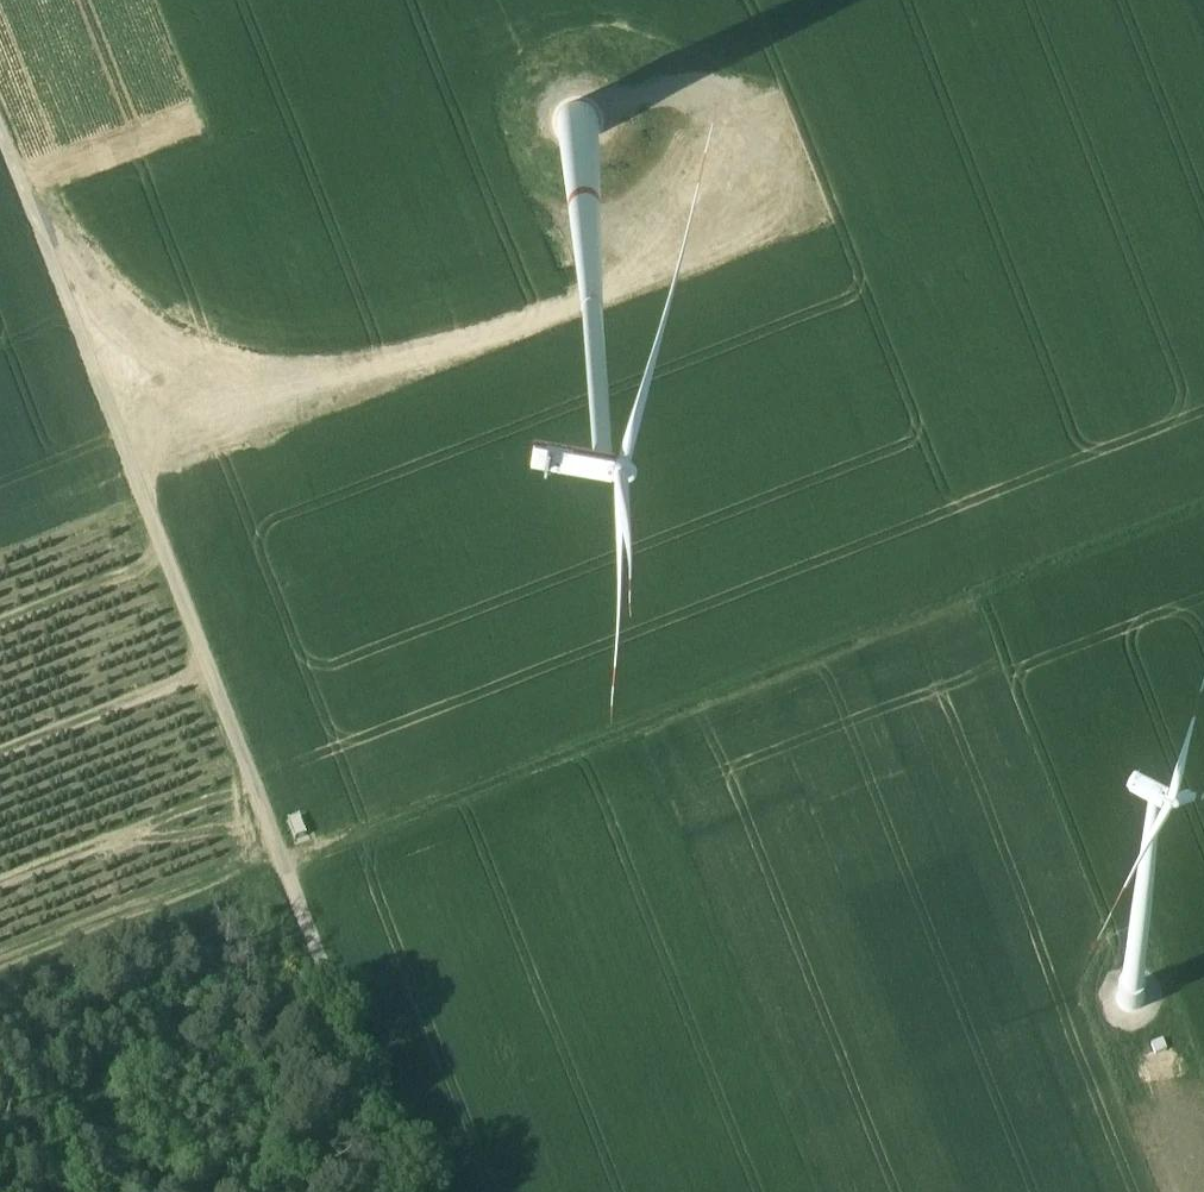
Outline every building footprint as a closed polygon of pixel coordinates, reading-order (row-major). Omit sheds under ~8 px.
[(306,836),(299,817),(286,821),(294,841),(306,836)] [(1161,1041),(1150,1045),(1154,1055),(1165,1051),(1161,1041)]
